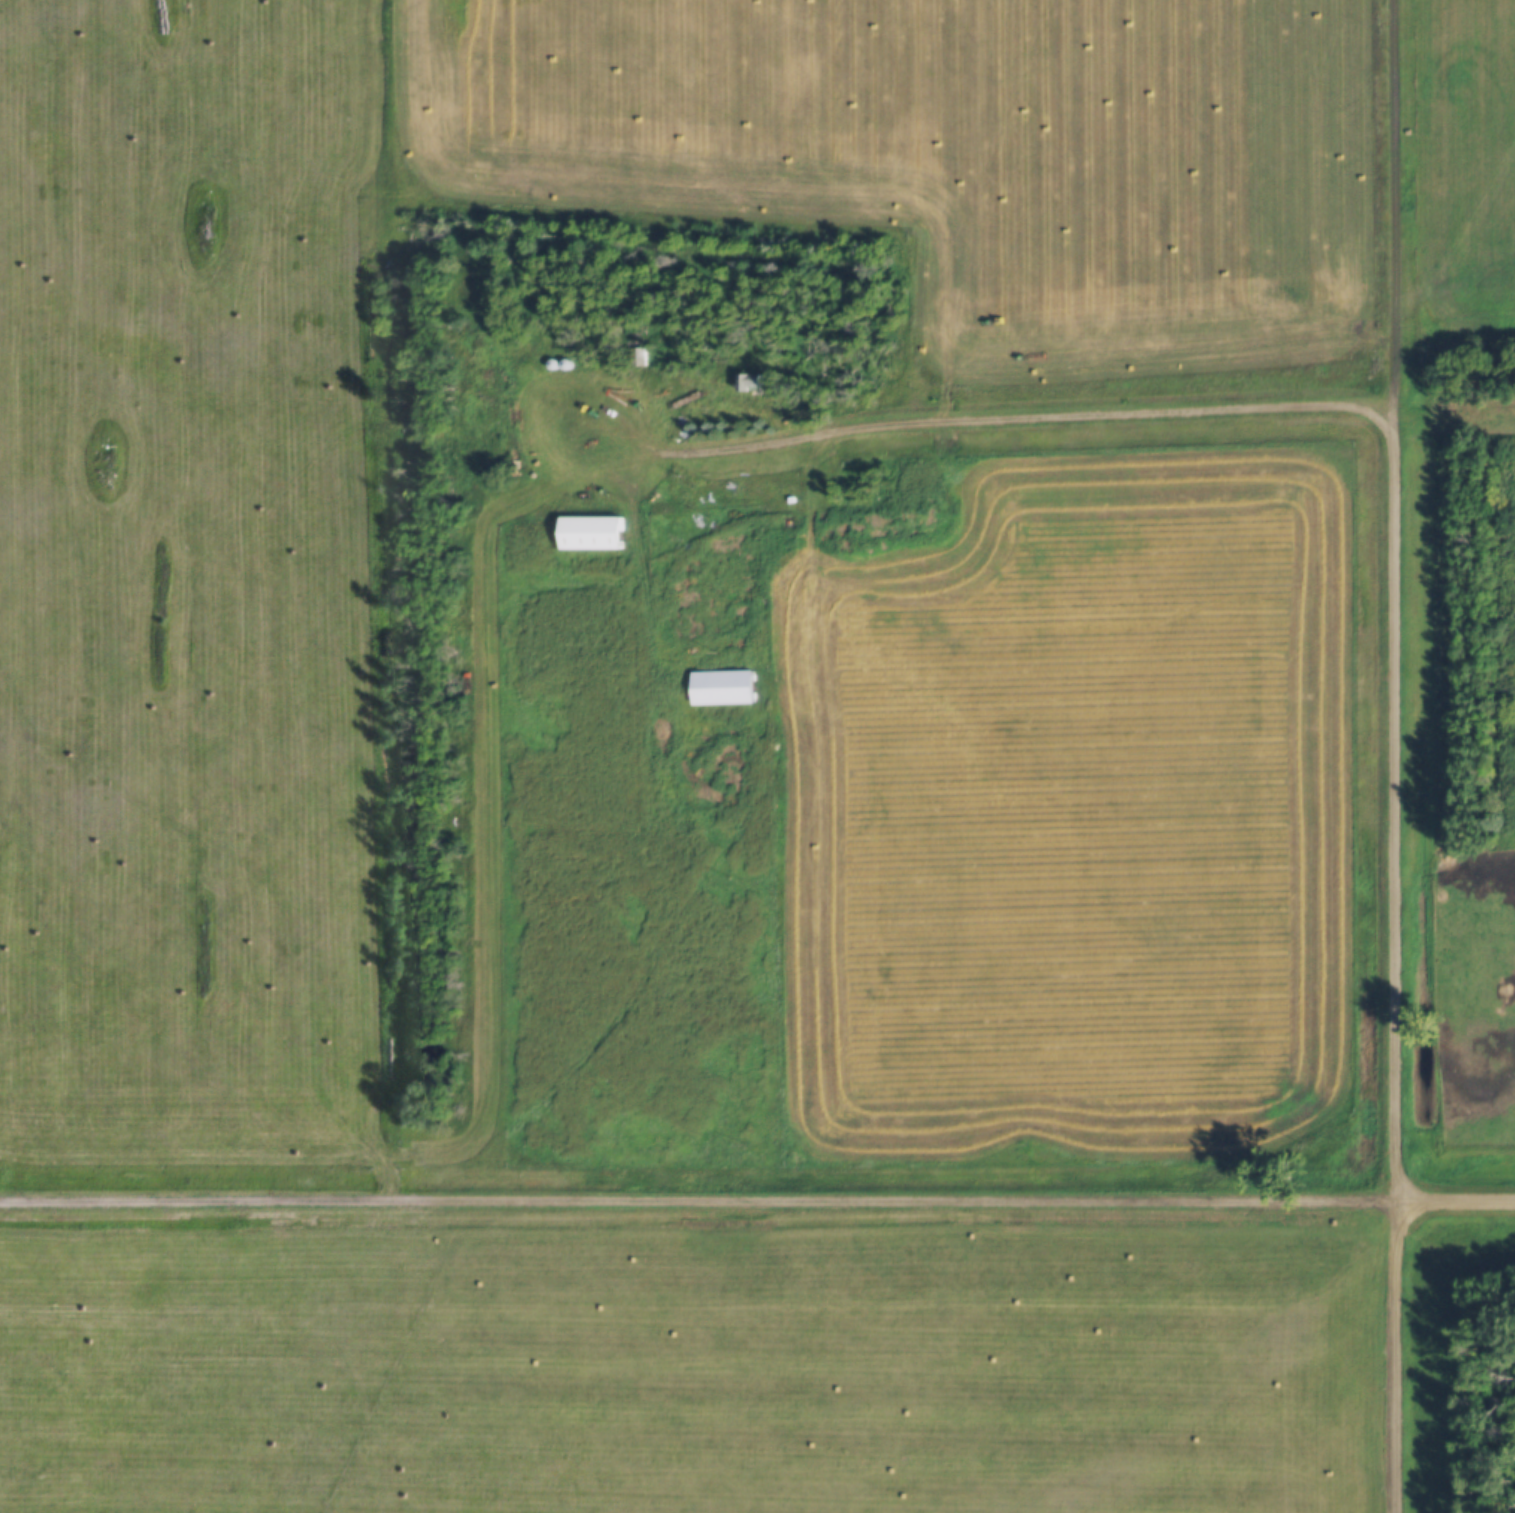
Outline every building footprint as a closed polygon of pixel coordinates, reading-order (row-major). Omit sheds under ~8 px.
[(739,373),(739,391),(762,391),(762,373),(739,373)] [(623,549),(623,516),(561,516),(561,549),(623,549)] [(693,671),(693,704),(755,704),(755,671),(693,671)]
